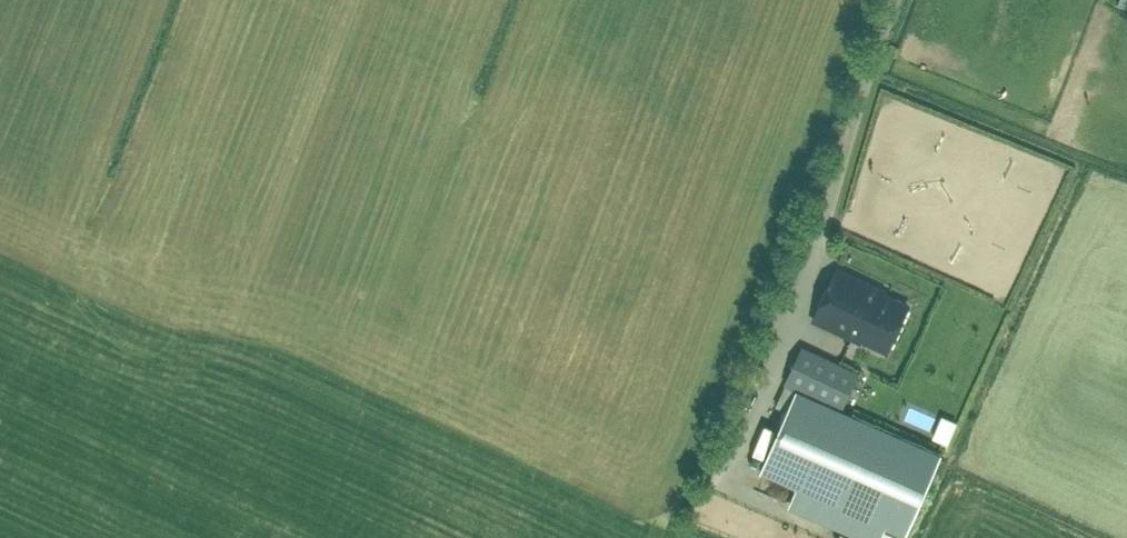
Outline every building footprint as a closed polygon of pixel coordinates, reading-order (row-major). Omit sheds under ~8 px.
[(885,292),(839,270),(814,323),(860,345),(862,341),(888,353),(909,309),(883,296),(885,292)] [(802,347),(777,402),(790,408),(760,474),(900,537),(903,537),(941,455),(842,410),(859,373),(802,347)] [(745,464),(758,468),(768,437),(755,433),(745,464)]
